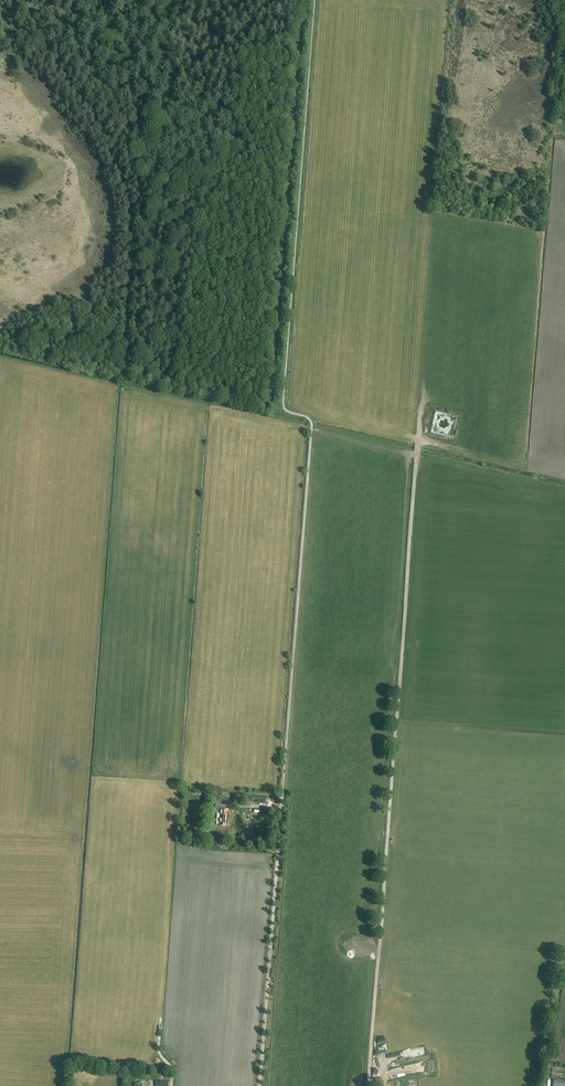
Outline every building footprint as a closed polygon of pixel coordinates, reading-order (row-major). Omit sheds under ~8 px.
[(227,825),(228,811),(220,810),(219,824),(227,825)]
